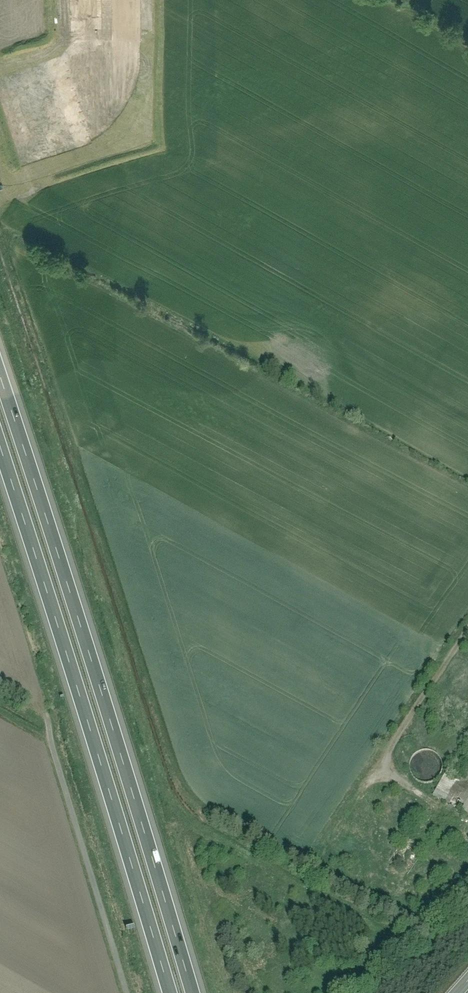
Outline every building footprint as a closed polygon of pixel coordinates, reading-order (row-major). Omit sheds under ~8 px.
[(445,774),(434,795),(467,812),(467,786),(464,784),(445,774)]
